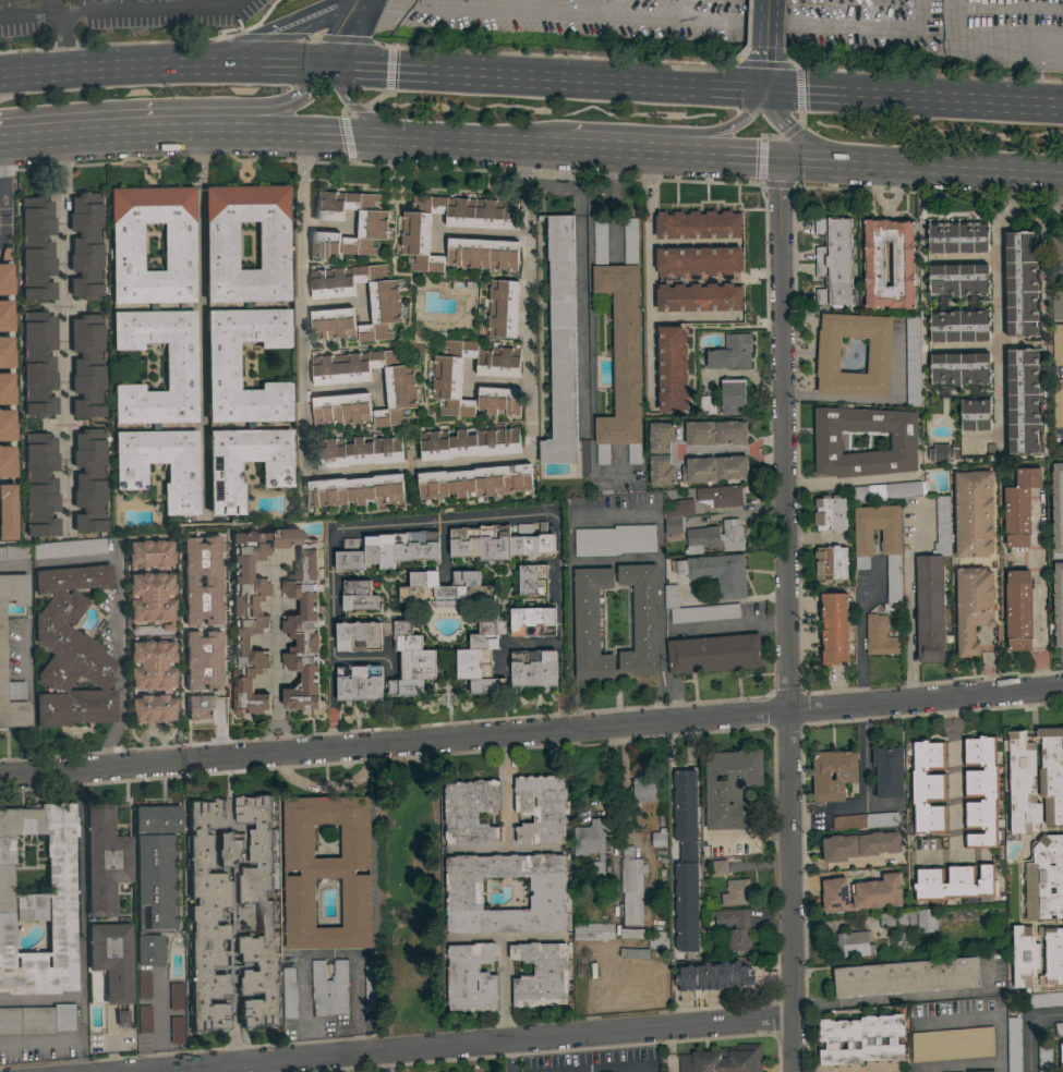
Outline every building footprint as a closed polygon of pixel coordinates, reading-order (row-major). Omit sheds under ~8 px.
[(288,186),(288,302),(251,302),(251,306),(244,306),(244,302),(206,302),(206,223),(204,223),(204,186),(288,186)] [(157,303),(157,308),(149,308),(149,303),(112,303),(111,259),(109,259),(109,249),(111,249),(111,224),(110,224),(110,188),(193,187),(195,303),(157,303)] [(89,296),(89,300),(82,300),(82,296),(69,296),(69,279),(76,279),(76,272),(69,272),(69,255),(71,255),(71,239),(75,239),(75,232),(68,232),(68,214),(70,214),(70,197),(76,197),(76,194),(80,194),(80,193),(87,192),(87,194),(101,193),(101,239),(106,239),(106,253),(101,253),(102,296),(89,296)] [(315,220),(316,192),(379,195),(379,203),(374,202),(373,211),(387,211),(386,240),(377,240),(376,256),(341,254),(342,237),(358,239),(359,210),(343,209),(343,222),(315,220)] [(22,253),(17,253),(17,245),(22,245),(21,198),(34,198),(34,196),(40,196),(40,197),(49,197),(49,202),(51,202),(51,218),(53,218),(55,235),(45,235),(45,242),(52,242),(52,258),(55,258),(55,276),(46,277),(46,282),(55,282),(55,301),(22,301),(22,253)] [(446,227),(447,215),(432,214),(430,255),(445,256),(444,273),(409,271),(409,264),(414,265),(415,255),(400,254),(403,211),(412,212),(413,196),(518,203),(517,231),(446,227)] [(656,240),(655,212),(667,211),(667,216),(674,216),(674,211),(684,211),(684,215),(689,215),(689,211),(700,211),(700,215),(705,215),(705,211),(716,211),(716,215),(722,215),(722,211),(732,211),(732,215),(742,214),(742,222),(740,222),(741,239),(656,240)] [(578,463),(541,464),(540,441),(546,441),(546,439),(552,439),(549,260),(548,260),(547,216),(573,216),(578,463)] [(850,234),(851,234),(851,247),(850,247),(850,260),(851,260),(851,263),(850,263),(850,276),(853,276),(853,289),(851,289),(851,295),(853,295),(853,305),(842,305),(842,307),(832,307),(832,306),(829,306),(829,304),(817,304),(816,290),(826,290),(825,277),(816,277),(816,247),(825,247),(825,234),(816,234),(816,220),(828,220),(828,218),(842,218),(842,219),(851,219),(851,228),(850,228),(850,234)] [(642,443),(641,443),(641,464),(628,464),(628,444),(609,444),(609,464),(597,464),(596,444),(595,444),(595,417),(615,417),(613,293),(593,293),(592,267),(594,267),(593,219),(607,219),(607,266),(625,266),(624,219),(637,219),(638,266),(639,266),(642,443)] [(914,308),(889,308),(887,306),(874,306),(874,308),(865,308),(865,272),(863,272),(862,256),(865,256),(863,220),(873,220),(890,220),(890,222),(903,222),(903,221),(913,221),(914,308)] [(929,253),(929,223),(988,222),(988,253),(929,253)] [(340,233),(338,259),(329,258),(329,260),(324,260),(324,258),(319,258),(319,261),(310,261),(312,232),(340,233)] [(1036,245),(1035,245),(1035,254),(1036,254),(1036,269),(1035,270),(1035,284),(1036,284),(1037,299),(1036,299),(1036,315),(1037,315),(1037,322),(1035,322),(1035,328),(1037,328),(1037,333),(1035,333),(1035,337),(1006,338),(1004,233),(1034,232),(1034,235),(1036,235),(1036,245)] [(1052,236),(1062,236),(1062,266),(1052,266),(1052,236)] [(519,242),(517,270),(461,267),(461,266),(447,265),(448,237),(519,242)] [(741,247),(741,264),(742,264),(742,271),(733,271),(733,276),(723,276),(723,272),(716,272),(716,276),(708,276),(708,272),(701,272),(701,276),(691,276),(691,272),(684,272),(685,276),(675,276),(675,273),(668,273),(668,276),(659,277),(659,272),(656,272),(656,248),(741,247)] [(11,295),(0,295),(0,264),(9,264),(9,278),(11,278),(11,295)] [(313,300),(311,271),(352,268),(352,267),(369,266),(369,267),(387,265),(388,272),(382,272),(383,281),(397,280),(400,324),(387,325),(387,332),(392,332),(394,339),(359,342),(358,326),(373,325),(370,282),(353,283),(354,296),(313,300)] [(988,265),(989,293),(986,293),(986,295),(979,295),(979,294),(974,294),(974,295),(969,295),(965,295),(965,296),(952,296),(952,294),(943,294),(943,293),(938,293),(938,295),(930,295),(929,266),(988,265)] [(516,339),(487,337),(491,280),(519,282),(516,339)] [(657,313),(656,289),(659,289),(659,284),(668,284),(668,288),(675,288),(675,284),(685,284),(685,288),(690,288),(690,284),(701,284),(701,288),(706,288),(706,284),(716,284),(717,288),(723,287),(723,284),(734,283),(734,287),(744,287),(744,295),(742,295),(742,310),(657,313)] [(1052,292),(1062,292),(1062,320),(1052,320),(1052,292)] [(11,331),(0,331),(0,301),(10,301),(10,314),(11,314),(11,331)] [(353,308),(355,337),(313,340),(311,312),(353,308)] [(208,422),(207,310),(288,309),(288,348),(259,349),(259,341),(238,341),(238,389),(261,389),(261,382),(290,382),(290,422),(208,422)] [(930,342),(930,312),(938,312),(938,313),(939,313),(943,313),(953,313),(953,310),(966,310),(966,313),(969,313),(969,312),(974,312),(974,313),(980,313),(980,309),(986,309),(986,313),(989,313),(990,341),(930,342)] [(158,424),(158,428),(152,428),(152,423),(114,424),(113,385),(144,385),(144,392),(166,391),(165,343),(143,343),(143,350),(113,351),(112,313),(194,312),(196,423),(158,424)] [(47,313),(47,316),(56,316),(56,350),(47,350),(47,356),(53,356),(55,373),(57,373),(57,390),(48,390),(48,397),(57,397),(57,415),(44,415),(44,418),(36,418),(36,415),(24,415),(23,313),(47,313)] [(892,317),(889,398),(817,394),(818,377),(817,377),(819,330),(820,330),(821,314),(892,317)] [(71,417),(71,400),(77,400),(77,393),(71,393),(71,376),(73,376),(72,360),(77,360),(77,353),(70,353),(70,319),(78,319),(78,315),(102,315),(104,417),(71,417)] [(905,317),(919,317),(921,406),(907,407),(905,317)] [(659,403),(657,403),(657,397),(659,397),(659,390),(657,390),(657,383),(659,383),(659,377),(657,377),(657,369),(659,369),(659,363),(657,363),(657,356),(659,356),(659,349),(657,349),(656,343),(659,343),(659,337),(656,337),(656,329),(657,329),(657,328),(663,328),(663,324),(679,322),(679,324),(687,324),(687,343),(684,343),(684,348),(686,348),(686,356),(684,356),(684,362),(687,361),(687,369),(684,369),(684,375),(687,375),(687,383),(684,383),(684,388),(687,388),(687,397),(685,397),(685,402),(687,402),(687,413),(660,413),(659,403)] [(1052,325),(1062,325),(1062,366),(1053,366),(1052,325)] [(725,334),(750,334),(750,337),(751,337),(751,352),(750,352),(750,369),(708,369),(708,360),(706,360),(706,354),(708,354),(708,351),(717,351),(717,350),(725,350),(725,334)] [(12,367),(0,368),(0,337),(10,337),(10,351),(11,351),(12,367)] [(476,376),(478,358),(462,357),(460,400),(475,401),(474,417),(440,415),(440,407),(446,409),(446,400),(432,399),(434,356),(448,357),(448,349),(440,348),(440,340),(491,343),(490,348),(521,349),(519,378),(476,376)] [(1007,351),(1036,350),(1036,353),(1038,353),(1038,360),(1036,360),(1036,364),(1038,364),(1038,373),(1037,373),(1037,387),(1038,387),(1038,402),(1037,402),(1037,417),(1038,417),(1039,431),(1037,431),(1037,444),(1039,444),(1039,451),(1037,451),(1037,454),(1008,454),(1007,351)] [(314,387),(312,357),(367,353),(367,352),(384,351),(384,352),(397,351),(398,366),(412,365),(416,409),(402,410),(402,417),(408,417),(409,425),(374,428),(373,411),(388,410),(385,367),(370,369),(371,381),(314,387)] [(990,353),(990,382),(987,382),(987,385),(980,385),(980,382),(975,383),(975,385),(971,385),(971,383),(967,383),(967,385),(953,386),(953,383),(944,383),(944,385),(940,385),(940,382),(939,382),(939,385),(931,385),(930,355),(990,353)] [(12,404),(0,404),(0,373),(11,373),(11,387),(12,387),(12,404)] [(746,379),(746,414),(722,415),(721,380),(746,379)] [(1053,380),(1062,380),(1062,428),(1054,428),(1053,380)] [(521,390),(520,416),(506,415),(506,411),(497,411),(497,416),(486,416),(487,410),(478,409),(479,388),(521,390)] [(369,393),(371,422),(342,424),(342,423),(314,425),(312,398),(369,393)] [(708,414),(708,411),(700,411),(700,397),(715,397),(715,414),(708,414)] [(991,430),(962,430),(961,399),(967,399),(967,402),(971,402),(971,401),(979,401),(979,402),(983,402),(983,400),(990,399),(991,430)] [(916,412),(917,471),(836,478),(836,475),(816,476),(814,407),(916,412)] [(13,440),(0,441),(0,410),(11,410),(12,424),(13,440)] [(715,422),(715,446),(706,446),(706,444),(686,446),(686,423),(715,422)] [(746,422),(746,425),(747,425),(747,444),(729,444),(716,444),(715,423),(746,422)] [(650,424),(663,424),(674,424),(675,441),(669,441),(669,453),(659,453),(659,455),(671,455),(671,466),(675,466),(675,485),(664,485),(664,486),(651,486),(650,424)] [(479,456),(478,455),(449,458),(450,460),(422,462),(420,433),(448,430),(448,438),(458,437),(457,430),(467,429),(468,436),(476,436),(475,427),(485,427),(485,429),(519,427),(521,453),(479,456)] [(73,533),(73,514),(80,514),(80,508),(72,508),(72,490),(74,490),(74,474),(78,474),(78,468),(72,468),(72,450),(74,450),(74,434),(78,434),(78,429),(105,429),(106,532),(73,533)] [(291,487),(261,488),(261,462),(239,462),(240,482),(243,482),(244,514),(209,515),(208,430),(290,429),(291,487)] [(197,515),(164,515),(164,484),(167,484),(167,463),(146,463),(146,490),(116,490),(114,433),(196,431),(197,515)] [(48,434),(48,437),(56,437),(56,453),(58,453),(58,472),(49,472),(49,478),(56,478),(56,495),(58,495),(58,512),(49,512),(49,519),(59,519),(59,536),(26,536),(25,434),(48,434)] [(375,464),(347,465),(347,467),(318,470),(316,440),(364,437),(364,443),(373,443),(373,438),(379,438),(379,440),(391,439),(391,437),(401,436),(403,463),(375,464)] [(949,444),(949,447),(953,447),(953,449),(957,448),(958,460),(954,460),(954,462),(933,462),(933,461),(929,461),(929,449),(933,449),(933,444),(949,444)] [(13,477),(0,477),(0,447),(12,447),(12,460),(13,460),(13,477)] [(729,458),(729,456),(747,456),(747,476),(747,479),(716,479),(716,458),(729,458)] [(706,459),(706,458),(715,458),(715,482),(687,482),(688,483),(681,483),(681,466),(687,466),(686,459),(706,459)] [(1052,464),(1062,463),(1062,552),(1054,552),(1054,544),(1052,544),(1052,523),(1053,523),(1053,521),(1052,521),(1052,509),(1054,509),(1054,507),(1052,507),(1052,495),(1053,495),(1053,494),(1052,494),(1051,473),(1053,473),(1052,464)] [(446,472),(446,473),(474,471),(474,470),(531,464),(533,490),(505,492),(505,495),(496,496),(496,497),(486,498),(486,497),(476,497),(476,491),(467,492),(468,498),(458,499),(457,494),(448,494),(448,498),(420,500),(418,474),(446,472)] [(1030,536),(1029,536),(1029,548),(1006,548),(1006,536),(1005,536),(1004,488),(1007,488),(1007,484),(1016,484),(1016,470),(1041,468),(1042,488),(1030,488),(1030,536)] [(991,539),(991,540),(992,540),(992,553),(989,553),(989,556),(986,556),(986,557),(955,558),(954,473),(973,473),(973,472),(993,472),(993,487),(990,487),(990,499),(993,499),(993,515),(991,515),(991,526),(992,526),(994,528),(994,537),(992,538),(991,539)] [(402,474),(404,502),(395,503),(395,504),(385,505),(385,503),(376,504),(376,499),(366,500),(366,505),(357,507),(357,501),(347,501),(348,504),(305,509),(303,483),(345,479),(346,480),(374,478),(374,476),(402,474)] [(921,482),(921,484),(925,483),(926,495),(922,496),(922,497),(854,502),(853,487),(921,482)] [(14,540),(0,541),(0,486),(13,485),(14,540)] [(713,508),(713,505),(712,508),(709,507),(710,507),(698,502),(697,501),(697,500),(697,498),(696,498),(696,492),(696,491),(696,489),(740,485),(742,505),(713,508)] [(846,529),(838,531),(838,532),(833,532),(833,531),(830,531),(830,532),(828,532),(828,531),(817,531),(817,525),(814,525),(813,512),(817,512),(817,508),(814,508),(814,499),(822,499),(822,496),(830,496),(830,498),(833,498),(833,496),(839,496),(839,498),(846,498),(846,529)] [(951,556),(934,556),(934,544),(937,543),(935,496),(950,496),(951,556)] [(693,499),(694,515),(663,517),(663,509),(665,509),(665,508),(677,507),(677,500),(693,499)] [(901,555),(899,555),(901,602),(887,602),(886,556),(882,556),(882,529),(872,529),(873,557),(869,557),(869,570),(855,570),(854,508),(866,508),(866,505),(875,505),(875,507),(878,505),(878,504),(887,503),(887,505),(899,505),(901,555)] [(683,517),(684,533),(666,535),(665,519),(683,517)] [(724,551),(723,548),(709,549),(709,546),(705,546),(705,547),(702,547),(702,553),(688,555),(686,529),(690,529),(690,528),(698,527),(698,528),(706,527),(720,526),(720,527),(720,528),(720,534),(724,534),(723,521),(739,519),(739,526),(742,526),(742,536),(744,535),(745,550),(724,551)] [(510,556),(510,561),(481,562),(481,557),(451,558),(450,528),(462,528),(462,527),(468,527),(468,528),(480,528),(480,525),(483,525),(483,527),(492,527),(492,525),(498,525),(498,526),(506,526),(506,525),(509,525),(510,538),(518,538),(517,524),(531,524),(532,538),(540,538),(539,522),(546,522),(546,536),(555,535),(555,553),(540,555),(540,556),(510,556)] [(655,525),(655,552),(615,553),(615,556),(575,557),(575,529),(615,528),(615,526),(655,525)] [(317,539),(317,571),(318,571),(318,576),(317,576),(317,632),(318,632),(318,635),(318,709),(291,710),(291,707),(283,707),(283,690),(294,689),(301,682),(302,675),(298,671),(288,671),(288,666),(282,666),(282,654),(290,654),(290,647),(297,647),(297,639),(289,639),(289,634),(282,634),(282,628),(282,617),(288,617),(288,616),(301,616),(301,604),(297,598),(282,598),(282,586),(281,586),(281,581),(289,581),(289,575),(295,575),(295,571),(298,571),(298,555),(297,555),(297,545),(286,545),(286,548),(268,548),(268,561),(253,561),(250,565),(250,575),(252,577),(263,577),(263,578),(267,578),(267,590),(269,590),(269,596),(262,596),(262,602),(255,601),(255,609),(262,609),(262,616),(269,616),(269,622),(268,622),(268,634),(255,633),(251,637),(251,650),(264,650),(264,651),(269,651),(269,662),(270,662),(270,668),(263,668),(263,674),(256,674),(256,679),(253,679),(253,694),(270,694),(270,714),(234,714),(234,679),(233,679),(233,672),(234,672),(232,596),(233,596),(232,540),(231,540),(231,535),(232,535),(232,533),(246,533),(246,532),(254,531),(254,533),(268,533),(271,529),(298,528),(307,539),(317,539)] [(409,560),(409,562),(395,562),(395,570),(379,570),(379,564),(365,564),(365,571),(336,571),(336,551),(343,551),(343,539),(358,539),(358,552),(364,552),(364,536),(376,536),(376,535),(390,535),(390,534),(406,534),(406,533),(420,533),(420,532),(427,532),(427,533),(438,533),(439,560),(409,560)] [(195,569),(200,569),(200,570),(205,570),(205,588),(179,589),(179,537),(206,536),(206,556),(200,556),(195,556),(195,569)] [(33,560),(32,545),(105,538),(107,553),(33,560)] [(140,541),(141,540),(147,540),(147,541),(153,541),(154,540),(160,540),(161,541),(171,541),(171,551),(173,551),(173,563),(165,564),(165,568),(154,568),(154,567),(147,567),(147,568),(136,568),(136,564),(128,565),(128,548),(130,548),(129,541),(140,541)] [(32,559),(0,561),(0,547),(31,545),(32,559)] [(847,580),(841,580),(841,583),(834,583),(834,580),(831,580),(831,583),(824,583),(824,581),(816,581),(816,561),(818,561),(818,559),(814,559),(814,551),(818,551),(817,548),(828,548),(828,547),(831,547),(831,548),(833,548),(833,546),(839,546),(839,548),(846,548),(847,580)] [(747,598),(718,600),(716,577),(688,580),(688,574),(677,575),(677,572),(672,573),(671,561),(676,560),(677,562),(687,561),(687,559),(744,555),(747,598)] [(916,557),(942,556),(944,657),(943,657),(943,662),(918,662),(918,658),(917,658),(916,557)] [(1054,563),(1062,563),(1062,647),(1055,647),(1055,636),(1054,636),(1053,631),(1055,631),(1055,623),(1053,623),(1053,616),(1054,616),(1054,614),(1053,614),(1053,607),(1054,607),(1054,606),(1053,606),(1052,595),(1054,595),(1054,593),(1053,593),(1053,581),(1054,581),(1054,580),(1053,580),(1053,572),(1054,572),(1054,563)] [(112,588),(110,589),(110,594),(97,595),(96,590),(94,590),(94,588),(84,588),(84,592),(76,593),(88,601),(80,614),(82,616),(72,629),(81,635),(82,634),(101,648),(99,650),(113,660),(114,667),(111,671),(111,678),(113,679),(105,691),(114,691),(114,722),(70,722),(70,726),(36,727),(36,694),(65,694),(57,687),(56,690),(51,686),(48,690),(36,681),(38,679),(36,678),(37,677),(36,675),(51,654),(35,642),(34,618),(51,594),(49,594),(47,598),(41,595),(37,596),(37,595),(36,595),(34,571),(110,564),(112,588)] [(660,675),(616,677),(616,669),(619,669),(619,651),(633,651),(632,585),(618,585),(617,565),(657,564),(660,675)] [(520,565),(548,565),(548,569),(547,569),(547,580),(548,580),(548,583),(547,583),(548,596),(520,596),(520,565)] [(956,569),(986,568),(986,569),(988,569),(988,571),(993,571),(993,583),(992,583),(992,586),(993,586),(995,588),(995,596),(992,598),(992,610),(993,610),(994,619),(993,619),(995,621),(995,625),(993,628),(989,628),(987,625),(975,626),(976,642),(980,642),(980,656),(968,656),(968,657),(957,657),(956,569)] [(600,655),(615,654),(616,679),(576,680),(573,569),(614,569),(614,588),(599,588),(600,655)] [(481,586),(491,586),(492,600),(467,601),(467,604),(462,604),(462,601),(459,601),(459,606),(432,607),(432,601),(401,602),(400,587),(411,587),(410,573),(427,573),(427,571),(438,571),(439,587),(452,587),(452,572),(481,572),(481,586)] [(1005,583),(1007,583),(1007,571),(1030,571),(1030,583),(1031,583),(1032,638),(1030,638),(1031,650),(1008,651),(1008,639),(1006,639),(1005,583)] [(129,611),(129,600),(130,600),(130,596),(129,596),(128,580),(130,580),(130,574),(134,574),(133,573),(148,573),(148,574),(154,574),(154,573),(160,572),(161,574),(172,574),(172,584),(173,584),(173,595),(171,595),(171,599),(173,599),(174,610),(172,610),(173,631),(166,632),(166,631),(161,631),(161,625),(168,624),(168,620),(162,620),(161,622),(155,622),(154,620),(149,620),(148,622),(142,622),(141,621),(130,621),(130,611),(129,611)] [(2,729),(0,729),(0,575),(26,574),(27,607),(12,607),(12,600),(4,601),(5,682),(24,682),(24,702),(25,702),(28,705),(29,727),(2,727),(2,729)] [(352,611),(352,610),(343,610),(342,582),(371,582),(371,596),(378,596),(378,611),(352,611)] [(739,604),(740,618),(671,623),(669,609),(665,610),(665,585),(678,584),(678,609),(739,604)] [(848,608),(847,608),(847,611),(848,611),(848,617),(846,617),(846,621),(848,621),(849,638),(847,638),(847,643),(849,643),(849,654),(847,654),(847,657),(849,657),(849,663),(847,663),(847,665),(834,665),(834,666),(822,666),(822,650),(824,650),(824,644),(822,644),(821,594),(848,594),(848,608)] [(196,629),(201,629),(201,630),(207,630),(207,648),(181,649),(180,597),(207,597),(207,617),(195,617),(196,629)] [(555,609),(556,635),(512,636),(511,609),(555,609)] [(886,629),(887,629),(887,632),(886,632),(886,638),(898,637),(898,642),(899,654),(867,655),(866,614),(877,613),(877,616),(886,616),(886,629)] [(497,620),(497,621),(504,621),(504,634),(499,635),(499,638),(498,638),(498,648),(492,649),(492,660),(493,660),(493,667),(492,667),(492,679),(505,678),(506,694),(471,694),(471,679),(458,680),(457,649),(471,649),(470,634),(480,634),(480,620),(497,620)] [(436,680),(423,680),(423,695),(388,695),(388,681),(401,680),(400,651),(396,651),(396,650),(394,650),(394,639),(392,639),(392,636),(394,636),(394,621),(413,621),(413,635),(422,635),(422,649),(436,649),(436,680)] [(380,622),(382,650),(370,650),(370,651),(363,653),(363,650),(354,651),(348,651),(348,650),(337,651),(336,623),(380,622)] [(669,674),(667,641),(759,633),(762,667),(669,674)] [(141,642),(141,641),(150,641),(150,642),(154,642),(154,639),(164,639),(164,642),(172,642),(172,651),(174,651),(174,662),(173,662),(173,667),(174,667),(176,678),(173,678),(173,689),(169,689),(169,690),(157,690),(155,689),(150,689),(149,690),(135,690),(135,689),(131,689),(131,684),(129,684),(129,647),(131,647),(131,642),(141,642)] [(511,686),(511,653),(541,651),(541,650),(556,650),(557,686),(511,686)] [(216,707),(196,709),(196,711),(185,712),(181,661),(196,660),(197,675),(194,675),(194,686),(208,685),(208,683),(212,683),(212,685),(214,685),(216,707)] [(338,702),(337,666),(348,666),(348,665),(355,665),(355,666),(366,666),(366,665),(371,665),(371,666),(382,666),(383,701),(338,702)] [(177,710),(173,710),(174,720),(169,720),(169,721),(157,722),(155,721),(150,721),(149,722),(137,722),(137,721),(132,721),(132,716),(130,716),(130,698),(132,698),(132,696),(138,696),(138,695),(149,695),(149,696),(156,696),(156,695),(167,695),(167,696),(173,696),(173,698),(176,697),(177,710)] [(1036,729),(1062,728),(1062,824),(1044,825),(1044,796),(1039,796),(1039,769),(1041,769),(1041,756),(1040,756),(1040,750),(1041,750),(1041,741),(1034,741),(1034,743),(1036,743),(1036,751),(1035,751),(1036,776),(1032,776),(1032,789),(1035,789),(1035,795),(1036,795),(1037,804),(1041,803),(1041,823),(1037,823),(1037,831),(1031,831),(1031,836),(1025,836),(1025,833),(1011,833),(1008,751),(1003,752),(1003,741),(1008,741),(1008,740),(1007,740),(1007,734),(1006,734),(1006,732),(1026,731),(1026,732),(1036,732),(1036,729)] [(979,736),(979,735),(995,735),(995,752),(996,752),(999,800),(1001,800),(1002,808),(996,808),(996,819),(1003,819),(1003,828),(998,828),(998,830),(1003,830),(1003,840),(996,840),(996,848),(965,849),(964,832),(982,831),(982,830),(980,830),(980,829),(964,829),(964,801),(980,801),(980,800),(981,800),(981,797),(964,797),(963,769),(981,769),(981,768),(979,768),(979,766),(964,766),(963,751),(961,751),(961,740),(963,740),(963,738),(979,736)] [(946,833),(930,833),(930,835),(922,835),(922,836),(918,836),(918,835),(913,835),(913,833),(908,833),(908,826),(913,825),(913,806),(910,806),(910,783),(905,783),(905,772),(910,772),(910,769),(906,769),(906,762),(911,762),(911,751),(909,751),(909,743),(911,743),(911,741),(921,741),(921,739),(930,739),(930,742),(944,742),(945,770),(930,770),(930,771),(928,771),(928,772),(945,772),(945,802),(928,802),(928,803),(931,803),(931,805),(945,804),(946,833)] [(903,799),(877,799),(875,766),(872,766),(872,748),(903,747),(903,799)] [(764,829),(706,830),(704,753),(738,753),(738,751),(762,750),(763,787),(741,787),(742,801),(763,801),(764,829)] [(812,752),(857,752),(858,782),(844,783),(844,802),(824,802),(824,805),(816,805),(816,802),(813,802),(812,752)] [(675,936),(677,936),(677,931),(676,933),(675,918),(677,918),(677,914),(675,914),(675,900),(676,900),(676,897),(675,897),(675,884),(676,884),(676,879),(675,879),(675,865),(676,865),(676,864),(679,863),(679,842),(675,842),(675,840),(674,840),(674,831),(673,831),(673,817),(674,817),(674,808),(675,808),(675,805),(674,805),(674,795),(673,795),(672,782),(674,782),(674,772),(676,772),(676,771),(696,770),(697,842),(696,842),(699,951),(678,952),(678,950),(676,950),(675,936)] [(518,778),(518,777),(522,777),(522,778),(528,778),(528,777),(532,777),(532,778),(537,778),(537,776),(542,776),(542,777),(546,777),(546,776),(554,776),(554,777),(561,777),(561,776),(564,776),(564,782),(565,782),(565,788),(564,788),(564,789),(565,789),(565,815),(564,815),(564,816),(565,816),(565,820),(564,820),(564,829),(565,829),(566,838),(564,838),(564,842),(537,842),(537,843),(517,844),(517,843),(516,843),(516,831),(515,831),(515,828),(516,828),(516,827),(521,827),(521,824),(533,824),(533,815),(522,815),(522,813),(517,813),(517,814),(515,814),(515,778),(518,778)] [(633,803),(633,794),(630,794),(630,787),(633,787),(633,778),(638,778),(638,777),(642,777),(642,778),(654,778),(655,802),(633,803)] [(499,808),(492,808),(492,812),(479,812),(479,824),(488,824),(490,827),(500,827),(500,841),(494,841),(494,843),(482,843),(482,844),(473,845),(473,843),(447,844),(447,840),(446,840),(445,832),(447,832),(447,824),(445,824),(445,819),(447,819),(447,817),(445,817),(445,794),(446,794),(446,793),(445,793),(445,783),(457,783),(457,782),(463,782),(463,783),(468,783),(468,782),(472,782),(472,783),(474,783),(474,781),(478,781),(478,780),(482,780),(482,781),(491,781),(491,780),(495,780),(495,781),(499,781),(499,808)] [(271,795),(271,825),(269,825),(269,829),(273,829),(273,830),(275,830),(276,846),(273,846),(273,853),(276,853),(276,863),(273,863),(273,873),(274,873),(274,876),(273,876),(274,892),(271,892),(271,901),(274,901),(274,931),(277,931),(277,938),(274,938),(274,953),(277,953),(278,972),(276,972),(276,975),(275,975),(275,985),(278,985),(278,992),(275,992),(275,1000),(278,1000),(278,1008),(275,1008),(276,1027),(264,1027),(264,1026),(251,1026),(251,1028),(240,1030),(240,1019),(238,1019),(237,1013),(238,1013),(238,1008),(239,1008),(239,1000),(258,1000),(258,994),(249,994),(249,996),(235,997),(235,991),(234,991),(234,988),(235,988),(235,977),(238,977),(238,970),(249,970),(249,972),(253,972),(253,966),(251,966),(251,963),(237,963),(237,954),(233,954),(233,936),(246,936),(246,934),(258,933),(257,903),(247,903),(247,909),(239,909),(239,904),(233,904),(233,875),(237,875),(237,866),(245,866),(245,868),(256,867),(256,864),(250,864),(249,844),(250,844),(250,835),(249,835),(249,829),(255,829),(255,824),(239,825),(239,823),(235,823),(234,796),(271,795)] [(373,948),(286,949),(283,797),(371,796),(373,948)] [(222,801),(224,801),(224,808),(226,808),(226,817),(225,817),(225,828),(221,828),(221,829),(213,829),(213,830),(208,830),(208,829),(204,829),(204,835),(210,835),(210,841),(210,851),(212,851),(212,869),(205,869),(205,873),(213,873),(213,870),(217,870),(217,873),(225,873),(225,876),(226,876),(226,879),(224,879),(224,880),(228,880),(229,894),(229,898),(229,909),(226,909),(226,911),(220,911),(220,909),(218,909),(218,917),(220,917),(220,922),(215,922),(215,925),(228,925),(228,935),(228,940),(220,940),(220,942),(221,942),(221,948),(220,948),(220,951),(221,951),(221,955),(222,954),(224,955),(224,967),(212,967),(212,971),(210,971),(212,974),(219,974),(219,973),(227,973),(227,985),(229,985),(229,991),(229,996),(228,996),(228,999),(206,1000),(206,1004),(227,1004),(227,1012),(228,1012),(228,1031),(216,1031),(216,1030),(207,1030),(207,1032),(203,1032),(203,1034),(191,1034),(191,1032),(186,1032),(186,1016),(191,1016),(190,982),(188,982),(188,971),(189,971),(189,965),(190,965),(189,940),(188,941),(188,933),(190,933),(190,923),(189,923),(189,905),(193,905),(193,899),(189,899),(188,835),(190,835),(190,831),(188,831),(186,801),(200,800),(200,802),(212,802),(212,800),(222,800),(222,801)] [(5,992),(0,992),(0,809),(11,809),(34,806),(34,804),(38,804),(38,805),(39,805),(39,804),(73,803),(74,818),(76,818),(77,837),(73,837),(73,857),(76,857),(77,863),(73,864),(73,876),(76,876),(76,884),(74,884),(74,889),(77,889),(77,893),(73,893),(75,991),(58,991),(58,994),(5,995),(5,992)] [(87,911),(88,911),(86,808),(85,809),(85,804),(112,804),(113,837),(131,837),(132,882),(113,882),(114,916),(87,917),(87,911)] [(134,833),(134,807),(180,806),(180,832),(134,833)] [(897,812),(897,826),(832,830),(832,817),(897,812)] [(588,853),(588,856),(573,856),(573,827),(589,827),(589,826),(591,826),(591,819),(608,819),(608,836),(604,836),(604,849),(603,849),(603,862),(604,862),(604,887),(591,887),(591,862),(599,862),(599,853),(588,853)] [(651,848),(651,832),(660,832),(660,829),(665,829),(665,832),(666,832),(666,848),(651,848)] [(234,863),(234,864),(231,864),(231,866),(231,867),(218,867),(218,857),(216,857),(216,850),(218,850),(217,833),(224,833),(224,832),(227,832),(233,832),(233,835),(243,835),(244,850),(242,850),(242,854),(243,854),(243,857),(242,857),(242,863),(234,863)] [(886,854),(886,852),(878,852),(879,855),(858,856),(857,835),(870,835),(870,832),(881,832),(881,833),(898,832),(899,853),(886,854)] [(1046,836),(1062,835),(1062,918),(1055,918),(1055,915),(1050,915),(1050,918),(1026,919),(1025,907),(1024,907),(1024,902),(1025,902),(1025,880),(1023,880),(1023,875),(1025,875),(1024,864),(1034,863),(1032,849),(1038,842),(1037,841),(1043,833),(1046,836)] [(173,933),(149,934),(149,936),(162,936),(162,965),(136,966),(136,936),(137,936),(136,835),(172,835),(173,933)] [(858,856),(846,857),(846,861),(824,863),(824,861),(823,862),(821,840),(823,840),(822,838),(830,837),(841,836),(841,837),(856,836),(858,856)] [(623,892),(621,892),(620,860),(623,860),(621,846),(632,845),(633,858),(642,858),(642,865),(648,865),(648,874),(642,874),(643,925),(624,925),(623,892)] [(556,930),(556,931),(546,931),(546,930),(544,930),(544,933),(535,933),(535,930),(518,931),(519,933),(511,933),(511,931),(502,931),(502,933),(495,933),(495,931),(478,933),(470,934),(470,933),(468,933),(468,934),(458,934),(458,933),(448,933),(448,930),(446,930),(446,918),(448,918),(448,915),(447,915),(447,904),(448,904),(448,902),(446,902),(446,899),(448,899),(447,891),(446,891),(446,887),(447,887),(447,885),(446,885),(445,874),(447,874),(447,872),(446,872),(445,860),(447,860),(447,857),(456,857),(456,855),(467,855),(467,856),(468,856),(468,855),(476,855),(476,856),(494,856),(494,855),(500,855),(502,856),(510,856),(510,855),(518,854),(518,856),(534,856),(534,854),(543,854),(543,855),(544,855),(544,854),(555,854),(555,855),(564,855),(564,856),(566,856),(566,869),(565,869),(565,872),(566,872),(566,889),(565,889),(565,897),(566,897),(567,901),(565,901),(565,902),(567,902),(567,928),(566,928),(566,930),(556,930)] [(713,876),(712,861),(726,860),(727,875),(713,876)] [(993,863),(994,880),(996,880),(996,894),(994,894),(994,897),(979,897),(979,898),(946,899),(946,901),(929,901),(929,906),(914,906),(914,885),(915,885),(915,867),(943,867),(943,881),(946,881),(946,865),(975,865),(975,882),(977,882),(977,879),(978,879),(978,863),(993,863)] [(228,955),(224,955),(224,954),(222,954),(222,951),(228,951),(227,941),(228,941),(228,940),(228,935),(230,935),(229,930),(230,930),(230,913),(226,913),(226,910),(230,910),(230,898),(229,898),(229,894),(230,894),(229,881),(231,881),(231,878),(229,878),(229,872),(231,872),(231,867),(231,866),(234,866),(234,864),(237,864),(237,865),(235,865),(235,874),(232,874),(233,936),(232,936),(232,942),(231,942),(231,951),(232,951),(232,957),(231,957),(231,966),(241,966),(241,964),(250,964),(250,966),(244,966),(244,969),(238,969),(238,977),(235,977),(234,977),(235,983),(232,983),(232,987),(233,987),(233,991),(229,991),(229,985),(228,985),(228,971),(213,971),(213,969),(224,969),(224,966),(228,966),(228,955)] [(902,906),(891,907),(891,906),(882,906),(882,907),(869,909),(869,907),(859,909),(859,911),(838,912),(838,911),(823,912),(823,909),(822,909),(821,897),(822,897),(822,894),(823,894),(822,880),(832,880),(832,879),(847,878),(848,900),(853,900),(853,897),(851,897),(850,885),(855,885),(855,884),(882,881),(881,874),(899,873),(902,906)] [(749,879),(749,889),(752,888),(753,903),(722,906),(721,894),(727,893),(727,890),(726,891),(725,887),(727,887),(726,880),(749,879)] [(935,909),(938,931),(918,934),(917,925),(908,926),(907,911),(935,909)] [(749,910),(751,950),(748,950),(748,954),(744,954),(744,953),(736,953),(736,951),(726,951),(725,929),(735,929),(735,925),(728,925),(728,928),(715,928),(715,916),(711,916),(711,911),(749,910)] [(907,912),(907,917),(907,925),(896,926),(894,913),(907,912)] [(881,928),(880,914),(894,913),(895,926),(881,928)] [(132,1004),(105,1004),(105,1002),(104,1002),(104,994),(105,994),(105,971),(88,971),(88,925),(117,925),(117,923),(128,923),(128,924),(130,924),(132,1004)] [(573,940),(573,924),(614,924),(614,939),(573,940)] [(1013,926),(1023,926),(1023,927),(1031,927),(1031,937),(1035,937),(1035,943),(1039,943),(1039,970),(1035,970),(1035,976),(1032,976),(1032,987),(1024,987),(1024,988),(1014,988),(1013,926)] [(1046,928),(1062,928),(1062,984),(1046,985),(1046,986),(1039,986),(1039,976),(1044,976),(1044,974),(1046,974),(1046,940),(1043,940),(1043,937),(1038,937),(1038,927),(1046,927),(1046,928)] [(647,929),(647,939),(620,938),(620,929),(647,929)] [(898,953),(898,951),(895,951),(894,942),(897,942),(896,933),(911,930),(914,952),(898,953)] [(648,949),(648,938),(649,938),(649,935),(650,935),(650,931),(657,931),(667,931),(667,938),(668,938),(668,948),(653,949),(648,949)] [(868,931),(870,931),(871,939),(868,939),(869,945),(874,945),(875,954),(869,954),(869,953),(848,955),(848,958),(838,958),(837,952),(829,952),(828,942),(837,941),(836,934),(868,931)] [(922,948),(921,936),(933,935),(934,947),(922,948)] [(530,945),(530,942),(540,942),(540,943),(566,943),(566,948),(567,948),(567,955),(566,955),(566,964),(568,964),(568,969),(566,969),(566,970),(568,970),(568,999),(567,999),(567,1003),(556,1003),(556,1006),(549,1006),(549,1004),(545,1004),(545,1006),(541,1006),(541,1004),(539,1004),(539,1007),(534,1007),(534,1008),(530,1008),(530,1007),(522,1007),(522,1008),(518,1008),(518,1007),(514,1007),(514,978),(520,978),(520,975),(534,975),(534,963),(523,963),(523,961),(509,961),(509,946),(518,946),(518,945),(530,945)] [(497,996),(498,996),(498,999),(497,999),(497,1010),(494,1010),(494,1011),(490,1011),(490,1010),(484,1010),(484,1011),(480,1011),(480,1010),(474,1010),(474,1011),(470,1011),(470,1010),(466,1010),(466,1012),(459,1012),(459,1011),(449,1011),(449,1004),(448,1004),(448,1000),(449,1000),(449,999),(448,999),(447,973),(448,973),(448,971),(447,971),(447,967),(448,967),(448,958),(447,958),(447,949),(448,949),(448,946),(474,945),(474,943),(495,943),(495,945),(496,945),(496,957),(497,957),(497,960),(496,960),(496,961),(490,961),(490,964),(479,964),(479,973),(490,973),(490,975),(497,975),(497,996)] [(649,949),(649,959),(619,957),(620,948),(649,949)] [(978,957),(981,987),(835,999),(833,969),(978,957)] [(348,1014),(326,1014),(326,1015),(312,1016),(312,961),(326,960),(326,980),(331,980),(331,976),(334,976),(334,960),(348,960),(348,1014)] [(687,967),(687,966),(689,964),(691,965),(692,966),(697,966),(704,966),(704,963),(710,963),(710,965),(715,965),(715,964),(722,964),(722,961),(727,961),(727,964),(732,964),(732,963),(734,963),(734,962),(736,960),(738,960),(740,962),(740,963),(741,966),(750,966),(750,970),(753,970),(753,971),(754,972),(754,974),(753,976),(754,976),(754,984),(753,984),(753,985),(748,985),(748,986),(738,986),(738,985),(732,985),(732,987),(727,987),(727,988),(723,988),(723,987),(722,987),(722,990),(706,990),(706,988),(705,988),(705,990),(701,990),(701,988),(700,988),(700,989),(692,990),(691,990),(689,991),(688,989),(687,989),(687,991),(679,991),(679,985),(676,985),(676,975),(679,975),(679,967),(687,967)] [(364,966),(378,965),(379,1011),(365,1012),(364,966)] [(295,1019),(282,1019),(281,969),(294,967),(295,1019)] [(150,999),(137,999),(136,972),(150,972),(150,999)] [(182,983),(182,1010),(169,1010),(169,984),(182,983)] [(1025,995),(1062,992),(1062,1005),(1027,1009),(1025,995)] [(53,1034),(0,1035),(0,1008),(53,1007),(53,1004),(74,1004),(74,1031),(53,1031),(53,1034)] [(150,1006),(152,1033),(137,1033),(137,1006),(150,1006)] [(129,1026),(117,1026),(117,1011),(129,1011),(129,1026)] [(862,1061),(862,1064),(819,1065),(819,1050),(825,1049),(825,1043),(819,1043),(819,1020),(830,1020),(830,1021),(834,1021),(834,1022),(836,1022),(836,1021),(847,1021),(847,1022),(850,1022),(850,1021),(860,1021),(860,1018),(865,1018),(865,1016),(875,1015),(875,1018),(879,1018),(879,1016),(893,1015),(893,1014),(903,1014),(903,1016),(904,1016),(904,1026),(905,1036),(904,1036),(904,1037),(897,1037),(897,1045),(904,1044),(904,1060),(862,1061)] [(183,1016),(183,1044),(170,1044),(170,1016),(183,1016)] [(1020,1018),(1021,1071),(1008,1071),(1007,1018),(1020,1018)] [(1059,1021),(1062,1021),(1062,1037),(1054,1038),(1053,1024),(1059,1023),(1059,1021)] [(993,1026),(993,1056),(913,1063),(911,1034),(993,1026)] [(761,1044),(761,1071),(679,1071),(678,1055),(692,1053),(692,1051),(718,1051),(717,1048),(737,1048),(737,1045),(761,1044)] [(1052,1046),(1052,1071),(1039,1071),(1038,1047),(1052,1046)]
